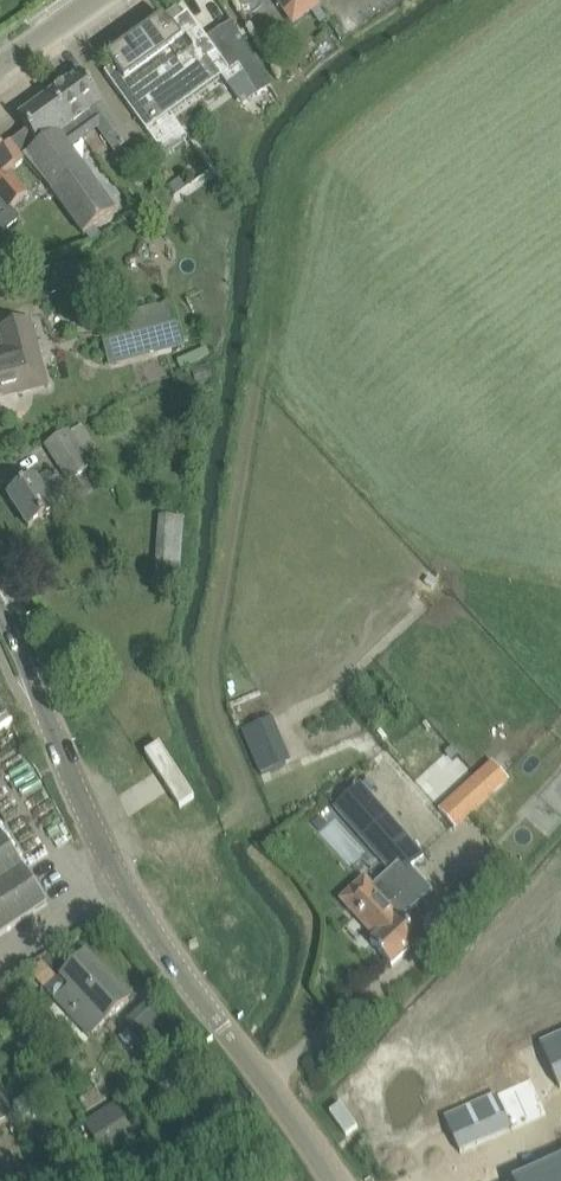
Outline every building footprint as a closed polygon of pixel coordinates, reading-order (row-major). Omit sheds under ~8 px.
[(295,25),(321,7),(317,0),(278,0),(295,25)] [(172,114),(241,64),(258,96),(270,88),(251,56),(230,22),(207,39),(188,14),(166,30),(195,69),(151,101),(164,120),(172,114)] [(153,27),(109,59),(115,67),(105,74),(147,132),(164,120),(151,101),(195,69),(166,30),(159,35),(153,27)] [(97,128),(116,154),(131,143),(81,73),(52,95),(83,138),(97,128)] [(40,147),(45,143),(55,156),(51,159),(70,185),(90,175),(70,147),(83,138),(52,95),(19,118),(40,147)] [(187,137),(172,114),(164,120),(147,132),(163,154),(187,137)] [(0,238),(17,222),(8,212),(29,194),(11,173),(26,160),(24,158),(11,143),(2,151),(0,149),(0,238)] [(40,147),(24,158),(26,160),(53,193),(84,235),(116,212),(90,175),(70,185),(51,159),(55,156),(45,143),(40,147)] [(99,320),(112,365),(185,345),(172,299),(99,320)] [(7,349),(0,351),(0,392),(17,388),(18,393),(47,385),(30,321),(1,328),(7,349)] [(208,359),(204,348),(194,351),(197,362),(208,359)] [(44,446),(69,484),(94,467),(87,457),(97,450),(82,425),(70,433),(69,430),(44,446)] [(9,497),(29,529),(57,511),(48,497),(64,486),(54,471),(38,481),(36,479),(9,497)] [(154,582),(180,583),(184,518),(159,516),(154,582)] [(257,774),(288,762),(271,717),(239,729),(257,774)] [(160,745),(146,754),(181,808),(195,799),(160,745)] [(438,809),(457,829),(509,781),(490,761),(438,809)] [(362,783),(334,808),(391,872),(397,879),(410,867),(425,854),(362,783)] [(48,905),(0,833),(0,937),(48,905)] [(366,879),(343,901),(357,917),(368,917),(383,933),(377,938),(371,944),(392,966),(410,950),(422,939),(404,919),(399,915),(428,887),(410,867),(397,879),(391,872),(374,888),(366,879)] [(63,977),(73,988),(66,994),(78,1006),(72,1011),(93,1034),(130,1000),(86,954),(63,977)] [(42,964),(32,974),(45,988),(55,978),(42,964)] [(159,1027),(144,1013),(129,1028),(145,1043),(159,1027)] [(540,1045),(559,1088),(560,1087),(560,1035),(540,1045)] [(497,1095),(462,1111),(478,1146),(513,1130),(497,1095)] [(0,1098),(0,1128),(14,1119),(0,1098)] [(85,1125),(104,1153),(136,1130),(117,1103),(85,1125)] [(514,1180),(560,1180),(560,1160),(514,1180)]
